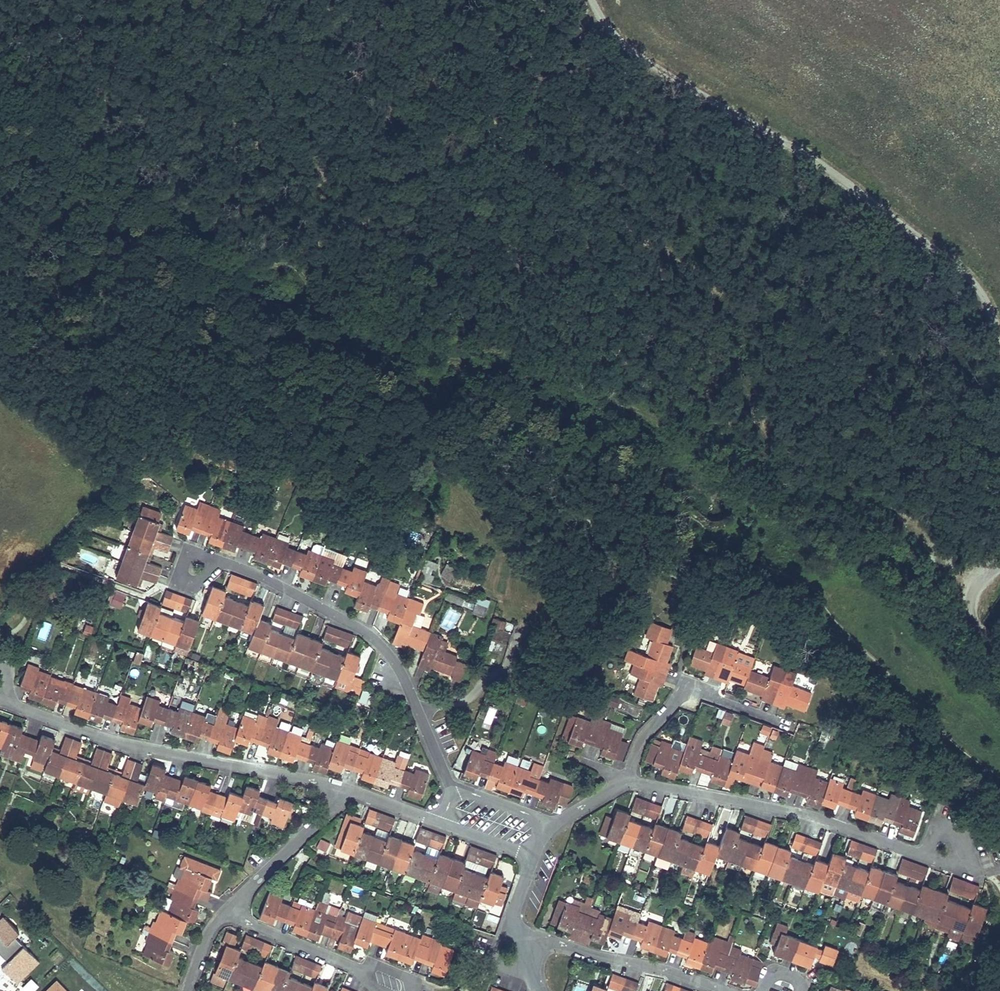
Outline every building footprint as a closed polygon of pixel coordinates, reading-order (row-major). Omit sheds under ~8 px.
[(218,459),(220,453),(212,450),(210,456),(218,459)] [(216,465),(224,467),(228,456),(220,453),(218,459),(216,465)] [(224,467),(231,470),(235,459),(228,456),(224,467)] [(252,465),(245,462),(241,474),(248,476),(252,465)] [(313,487),(308,498),(318,501),(322,491),(313,487)] [(201,532),(210,507),(210,506),(200,502),(198,509),(185,504),(176,529),(190,533),(192,528),(195,529),(201,532)] [(209,541),(222,546),(231,521),(218,517),(220,511),(210,507),(201,532),(208,534),(211,535),(209,541)] [(155,539),(171,544),(174,536),(160,532),(157,531),(160,523),(139,515),(134,531),(155,539)] [(240,546),(246,548),(251,534),(242,530),(244,526),(231,521),(222,546),(235,550),(237,545),(240,546)] [(168,552),(168,551),(171,544),(155,539),(134,531),(128,546),(149,554),(151,546),(154,547),(168,552)] [(254,557),(267,562),(276,538),(263,533),(261,537),(251,534),(246,548),(253,550),(256,552),(254,557)] [(286,562),(292,565),(297,551),(287,547),(289,543),(276,538),(267,562),(280,567),(282,561),(286,562)] [(149,563),(146,561),(149,554),(128,546),(122,562),(143,569),(159,575),(162,568),(162,567),(149,563)] [(331,579),(337,582),(343,567),(342,567),(346,556),(325,548),(322,554),(312,579),(325,584),(328,578),(331,579)] [(299,574),(312,579),(322,554),(308,550),(307,554),(297,551),(292,565),(298,567),(301,569),(299,574)] [(429,586),(437,564),(426,559),(417,581),(429,586)] [(156,583),(157,582),(159,575),(143,569),(122,562),(117,578),(137,585),(140,577),(143,578),(156,583)] [(363,581),(364,581),(367,571),(353,566),(352,571),(343,567),(337,582),(343,584),(347,585),(344,591),(358,595),(363,581)] [(227,588),(233,590),(238,577),(232,574),(227,588)] [(233,590),(240,593),(244,579),(238,577),(233,590)] [(240,593),(246,595),(251,581),(244,579),(240,593)] [(385,594),(390,582),(382,579),(381,583),(376,584),(376,586),(363,581),(358,595),(354,605),(367,610),(370,605),(373,606),(379,609),(385,594)] [(246,595),(253,597),(258,584),(251,581),(246,595)] [(224,597),(226,591),(222,590),(213,586),(211,592),(224,597)] [(121,608),(127,597),(114,590),(108,602),(121,608)] [(162,604),(168,606),(173,593),(167,590),(162,604)] [(205,615),(215,618),(224,597),(211,592),(210,593),(202,614),(205,615)] [(444,599),(462,606),(465,599),(446,592),(444,599)] [(168,606),(175,609),(179,595),(173,593),(168,606)] [(387,617),(400,622),(409,598),(396,593),(394,598),(385,594),(379,609),(389,612),(387,617)] [(175,609),(181,611),(186,597),(179,595),(175,609)] [(484,616),(490,600),(478,595),(471,612),(484,616)] [(181,611),(188,614),(192,600),(186,597),(181,611)] [(215,618),(227,623),(236,601),(224,597),(215,618)] [(425,617),(419,614),(424,603),(409,598),(400,622),(392,643),(399,646),(405,648),(406,644),(424,651),(431,632),(420,628),(425,617)] [(251,600),(249,606),(262,611),(264,605),(256,602),(251,600)] [(227,623),(240,628),(249,606),(236,601),(227,623)] [(157,606),(148,602),(138,630),(151,635),(159,613),(160,612),(161,607),(157,606)] [(257,624),(259,619),(262,611),(249,606),(240,628),(254,633),(257,624)] [(172,617),(174,611),(161,607),(160,612),(159,613),(172,617)] [(272,620),(279,623),(284,609),(277,607),(272,620)] [(279,623),(285,625),(290,612),(284,609),(279,623)] [(749,610),(747,616),(755,619),(756,613),(749,610)] [(285,625),(292,628),(297,614),(290,612),(285,625)] [(151,635),(164,640),(172,617),(159,613),(151,635)] [(292,628),(298,630),(303,616),(297,614),(292,628)] [(198,626),(200,621),(190,618),(187,616),(186,616),(184,622),(198,626)] [(164,640),(176,644),(184,622),(172,617),(164,640)] [(492,626),(504,630),(506,622),(494,618),(492,626)] [(259,619),(257,624),(270,629),(272,624),(266,622),(259,619)] [(39,639),(46,640),(50,624),(43,622),(39,639)] [(176,644),(189,649),(198,626),(184,622),(176,644)] [(673,646),(666,644),(671,630),(652,622),(647,637),(654,640),(648,656),(629,649),(625,660),(635,664),(666,675),(668,669),(669,668),(662,665),(663,662),(667,663),(667,662),(673,646)] [(248,647),(261,652),(270,629),(257,624),(254,633),(248,647)] [(84,633),(91,635),(93,628),(86,626),(84,633)] [(323,639),(329,642),(335,628),(328,626),(323,639)] [(329,642),(336,644),(341,630),(335,628),(329,642)] [(261,652),(274,656),(282,634),(270,629),(261,652)] [(336,644),(342,646),(347,633),(341,630),(336,644)] [(448,644),(441,641),(442,637),(431,632),(424,651),(418,666),(425,669),(428,662),(431,663),(430,667),(431,668),(450,675),(457,659),(458,656),(445,652),(448,644)] [(308,643),(310,638),(301,634),(297,633),(295,638),(308,643)] [(342,646),(349,649),(354,635),(347,633),(342,646)] [(274,656),(286,661),(295,638),(282,634),(274,656)] [(286,661),(299,665),(308,643),(295,638),(286,661)] [(308,643),(321,648),(323,642),(319,641),(310,638),(308,643)] [(299,665),(312,670),(321,648),(308,643),(299,665)] [(708,676),(715,679),(727,647),(717,643),(713,653),(696,646),(690,665),(705,671),(707,671),(708,667),(711,669),(708,676)] [(744,685),(750,670),(754,659),(737,653),(738,651),(727,647),(715,679),(722,681),(725,674),(729,676),(728,679),(729,680),(744,685)] [(312,670),(325,675),(333,652),(321,648),(312,670)] [(133,661),(140,664),(141,663),(144,654),(137,651),(133,661)] [(338,680),(350,684),(360,656),(356,655),(348,651),(347,651),(345,657),(337,680),(338,680)] [(325,675),(337,680),(345,657),(333,652),(325,675)] [(28,696),(42,701),(51,676),(51,675),(38,671),(39,668),(28,664),(20,687),(21,687),(27,689),(30,691),(28,696)] [(666,675),(635,664),(630,674),(640,678),(634,695),(652,701),(658,685),(659,684),(655,683),(656,680),(663,682),(666,675)] [(766,701),(773,704),(785,670),(774,666),(769,678),(750,670),(744,685),(744,686),(743,689),(762,696),(764,696),(765,693),(768,694),(766,701)] [(812,693),(792,686),(796,674),(785,670),(773,704),(780,706),(783,699),(786,701),(785,704),(786,704),(804,711),(804,712),(812,693)] [(57,700),(67,703),(72,688),(62,685),(64,681),(51,676),(42,701),(56,705),(57,700)] [(352,693),(355,686),(350,684),(338,680),(336,687),(352,693)] [(352,693),(359,696),(362,688),(355,686),(352,693)] [(75,712),(88,717),(96,692),(83,688),(82,692),(72,688),(67,703),(73,706),(77,707),(75,712)] [(106,717),(113,719),(117,705),(108,701),(110,697),(96,692),(88,717),(101,721),(103,716),(106,717)] [(157,720),(163,723),(168,709),(159,705),(160,700),(147,696),(146,700),(143,708),(138,720),(152,725),(153,719),(157,720)] [(516,702),(525,706),(528,699),(518,696),(516,702)] [(171,731),(184,736),(193,712),(192,712),(194,704),(183,700),(180,707),(179,707),(178,712),(168,709),(163,723),(170,725),(173,726),(171,731)] [(134,733),(138,720),(143,708),(129,703),(127,708),(117,705),(113,719),(119,722),(122,723),(120,728),(134,733)] [(491,707),(484,720),(489,723),(496,710),(491,707)] [(203,736),(209,739),(214,724),(204,721),(206,717),(193,712),(184,736),(197,741),(200,735),(203,736)] [(732,715),(725,712),(721,723),(728,726),(732,715)] [(568,741),(577,716),(571,714),(562,739),(568,741)] [(250,739),(259,742),(264,728),(255,724),(257,719),(243,715),(239,728),(235,739),(248,744),(250,739)] [(602,720),(603,718),(593,715),(591,722),(589,726),(598,730),(602,720)] [(598,730),(589,726),(591,722),(577,716),(568,741),(581,746),(584,740),(586,741),(593,744),(598,730)] [(1,748),(10,724),(0,720),(0,747),(1,748)] [(612,723),(602,720),(598,730),(593,744),(599,746),(603,747),(600,753),(614,758),(623,733),(625,728),(612,723)] [(230,752),(235,739),(239,728),(225,723),(223,728),(214,724),(209,739),(216,741),(219,742),(217,748),(230,752)] [(300,735),(303,730),(293,723),(290,728),(300,735)] [(757,738),(766,741),(770,726),(761,723),(757,738)] [(16,748),(26,752),(31,737),(24,735),(21,734),(23,728),(10,724),(1,748),(14,752),(16,748)] [(267,751),(280,756),(289,731),(275,726),(274,731),(264,728),(259,742),(266,744),(269,746),(267,751)] [(296,755),(305,759),(310,744),(300,741),(302,736),(289,731),(280,756),(293,761),(296,755)] [(819,740),(826,743),(829,734),(822,731),(819,740)] [(52,750),(53,748),(55,740),(42,735),(40,741),(31,737),(26,752),(35,755),(33,759),(47,764),(52,750)] [(45,771),(60,776),(73,740),(66,737),(61,750),(60,753),(52,750),(47,764),(45,771)] [(694,767),(703,771),(708,756),(698,753),(700,748),(703,741),(690,737),(687,744),(678,768),(691,773),(694,767)] [(674,777),(678,768),(687,744),(674,739),(672,744),(661,740),(659,747),(652,744),(646,759),(653,762),(653,763),(663,767),(661,772),(674,777)] [(75,759),(77,756),(81,742),(73,740),(60,776),(76,782),(83,762),(75,759)] [(344,764),(353,768),(358,754),(349,750),(350,746),(337,741),(334,748),(328,766),(342,770),(344,764)] [(326,772),(328,766),(334,748),(321,743),(319,748),(310,744),(305,759),(311,761),(315,762),(312,767),(326,772)] [(753,777),(758,763),(763,750),(764,747),(754,743),(750,755),(736,750),(733,760),(729,771),(728,774),(734,776),(741,779),(743,773),(753,777)] [(1,748),(0,751),(0,755),(22,763),(26,752),(16,748),(14,752),(1,748)] [(91,787),(99,767),(104,751),(97,748),(92,761),(90,765),(83,762),(76,782),(77,782),(74,789),(87,794),(90,787),(91,787)] [(482,775),(488,777),(494,763),(494,762),(498,753),(487,749),(485,754),(472,749),(463,773),(477,778),(479,773),(482,775)] [(760,786),(773,790),(782,766),(770,762),(768,766),(763,765),(768,752),(763,750),(758,763),(753,777),(762,780),(760,786)] [(106,770),(107,767),(112,754),(104,751),(99,767),(91,787),(106,793),(114,773),(106,770)] [(770,762),(773,754),(768,752),(763,765),(768,766),(770,762)] [(361,777),(374,781),(383,757),(370,753),(368,757),(358,754),(353,768),(360,770),(363,771),(361,777)] [(724,783),(728,774),(729,771),(733,760),(719,755),(718,760),(708,756),(703,771),(713,774),(710,779),(724,784),(724,783)] [(393,782),(399,784),(404,770),(394,767),(396,762),(383,757),(374,781),(387,786),(389,781),(393,782)] [(122,799),(129,778),(135,762),(128,759),(122,773),(121,776),(114,773),(106,793),(103,801),(119,806),(122,799)] [(789,790),(798,793),(808,767),(798,764),(785,759),(782,765),(782,766),(773,790),(787,795),(789,790)] [(496,786),(509,791),(518,766),(505,761),(503,766),(494,763),(488,777),(494,779),(495,779),(498,780),(496,786)] [(137,782),(138,779),(143,765),(135,762),(129,778),(122,799),(138,804),(144,788),(146,785),(137,782)] [(159,789),(168,792),(173,778),(167,775),(164,774),(166,769),(153,764),(147,782),(146,785),(144,788),(156,793),(157,793),(159,789)] [(183,781),(185,775),(182,774),(184,768),(178,766),(173,778),(183,781)] [(528,791),(534,794),(539,779),(530,776),(531,771),(518,766),(509,791),(522,796),(524,790),(528,791)] [(820,807),(821,802),(828,783),(815,778),(817,771),(808,767),(798,793),(808,797),(806,802),(820,807)] [(407,793),(421,798),(429,774),(416,769),(414,774),(404,770),(399,784),(406,786),(409,788),(407,793)] [(751,782),(753,777),(743,773),(741,779),(751,782)] [(731,786),(734,776),(728,774),(724,783),(731,786)] [(185,803),(189,804),(198,780),(185,775),(183,781),(173,778),(168,792),(177,795),(174,805),(183,809),(185,803)] [(494,779),(488,777),(484,789),(491,791),(495,779),(494,779)] [(760,786),(762,780),(753,777),(751,782),(760,786)] [(851,791),(856,779),(851,777),(847,789),(851,791)] [(557,802),(566,806),(573,787),(550,778),(548,783),(539,779),(534,794),(540,796),(543,797),(541,802),(555,807),(557,802)] [(839,803),(846,805),(851,791),(847,789),(842,788),(843,783),(830,778),(829,782),(828,783),(821,802),(835,807),(836,802),(839,803)] [(204,805),(213,808),(218,794),(212,792),(209,791),(211,785),(198,780),(189,804),(202,809),(204,805)] [(253,810),(263,814),(268,799),(261,797),(258,796),(260,790),(246,785),(243,796),(242,797),(243,798),(238,810),(252,815),(253,810)] [(168,792),(159,789),(157,793),(156,793),(154,798),(165,802),(168,792)] [(854,814),(867,819),(876,795),(863,790),(861,795),(851,791),(846,805),(856,809),(854,814)] [(174,805),(177,795),(168,792),(165,802),(174,805)] [(243,798),(242,797),(243,796),(230,792),(228,797),(224,796),(218,794),(213,808),(223,812),(221,816),(234,821),(238,810),(243,798)] [(885,819),(892,822),(899,803),(889,800),(876,795),(867,819),(880,824),(882,818),(885,819)] [(899,803),(900,798),(891,795),(889,800),(899,803)] [(292,805),(293,802),(279,797),(277,803),(274,801),(268,799),(263,814),(272,817),(271,821),(284,826),(288,817),(293,818),(297,807),(292,805)] [(636,797),(631,810),(638,813),(642,800),(636,797)] [(908,806),(910,801),(900,798),(899,803),(908,806)] [(642,800),(638,813),(644,815),(649,802),(642,800)] [(649,802),(644,815),(650,818),(655,804),(649,802)] [(899,831),(913,835),(922,811),(908,806),(899,803),(892,822),(901,825),(899,831)] [(296,813),(305,817),(309,807),(299,804),(296,813)] [(655,804),(650,818),(657,820),(662,807),(655,804)] [(211,815),(213,808),(204,805),(202,809),(201,811),(211,815)] [(221,816),(223,812),(213,808),(211,815),(220,818),(221,816)] [(376,812),(370,809),(364,823),(371,825),(376,812)] [(606,837),(619,842),(628,819),(630,814),(626,812),(617,809),(613,819),(607,817),(600,833),(607,836),(606,837)] [(371,825),(378,828),(382,814),(376,812),(371,825)] [(378,828),(384,830),(389,817),(382,814),(378,828)] [(351,821),(360,824),(361,820),(348,815),(336,848),(340,849),(351,821)] [(687,815),(682,829),(689,831),(694,818),(687,815)] [(740,829),(747,831),(752,818),(745,816),(740,829)] [(390,832),(391,832),(395,819),(389,817),(384,830),(390,832)] [(694,818),(689,831),(695,834),(700,820),(694,818)] [(747,831),(753,834),(758,820),(752,818),(747,831)] [(628,819),(619,842),(621,842),(628,845),(632,846),(641,824),(628,819)] [(700,820),(695,834),(701,836),(707,823),(700,820)] [(753,834),(760,836),(765,823),(758,820),(753,834)] [(362,832),(362,831),(364,826),(360,824),(351,821),(340,849),(354,854),(362,832)] [(653,828),(666,833),(668,827),(659,824),(655,823),(653,828)] [(707,823),(701,836),(708,838),(713,825),(707,823)] [(760,836),(766,838),(771,825),(765,823),(760,836)] [(641,824),(632,846),(645,851),(653,828),(641,824)] [(666,833),(679,838),(681,832),(677,830),(668,827),(666,833)] [(726,827),(724,833),(738,838),(740,832),(735,830),(726,827)] [(388,835),(390,832),(384,830),(378,828),(374,836),(387,841),(388,835)] [(415,841),(422,844),(427,830),(420,828),(415,841)] [(653,828),(645,851),(657,855),(666,833),(653,828)] [(422,844),(428,846),(433,833),(427,830),(422,844)] [(354,854),(366,859),(374,836),(362,832),(354,854)] [(428,846),(434,848),(439,835),(433,833),(428,846)] [(666,833),(657,855),(670,860),(679,838),(666,833)] [(716,855),(729,860),(738,838),(724,833),(719,846),(717,851),(716,855)] [(791,847),(798,850),(803,836),(796,834),(791,847)] [(400,845),(401,839),(393,836),(389,835),(388,835),(387,841),(400,845)] [(434,848),(441,851),(446,838),(439,835),(434,848)] [(366,859),(379,863),(387,841),(374,836),(366,859)] [(798,850),(804,852),(809,838),(803,836),(798,850)] [(670,860),(683,865),(692,842),(679,838),(670,860)] [(729,860),(741,864),(750,842),(738,838),(729,860)] [(804,852),(811,854),(816,841),(809,838),(804,852)] [(413,850),(415,844),(411,843),(401,839),(400,845),(413,850)] [(327,851),(330,844),(323,840),(319,848),(327,851)] [(379,863),(392,868),(400,845),(387,841),(379,863)] [(704,847),(717,851),(719,846),(711,843),(706,841),(704,847)] [(765,841),(762,846),(775,851),(777,845),(769,842),(765,841)] [(811,854),(817,856),(822,843),(816,841),(811,854)] [(851,841),(847,854),(853,856),(858,843),(851,841)] [(621,842),(619,848),(626,850),(628,845),(621,842)] [(692,842),(683,865),(696,869),(704,847),(692,842)] [(741,864),(754,869),(762,846),(750,842),(741,864)] [(858,843),(853,856),(860,858),(865,845),(858,843)] [(392,868),(404,872),(413,850),(400,845),(392,868)] [(775,851),(788,856),(790,850),(786,848),(777,845),(775,851)] [(865,845),(860,858),(866,861),(871,848),(865,845)] [(430,881),(437,859),(439,853),(440,854),(441,851),(434,848),(428,846),(425,854),(417,877),(430,881)] [(754,869),(767,873),(775,851),(762,846),(754,869)] [(466,860),(473,863),(477,849),(471,847),(466,860)] [(696,869),(709,874),(716,855),(717,851),(704,847),(696,869)] [(871,848),(866,861),(873,863),(877,850),(871,848)] [(473,863),(479,865),(484,852),(477,849),(473,863)] [(404,872),(417,877),(425,854),(413,850),(404,872)] [(788,856),(775,851),(767,873),(780,878),(788,856)] [(479,865),(486,867),(491,854),(484,852),(479,865)] [(842,855),(833,852),(831,858),(828,864),(823,880),(836,885),(844,862),(846,857),(842,855)] [(443,886),(450,864),(452,858),(444,855),(440,854),(439,853),(437,859),(430,881),(431,882),(428,890),(439,894),(442,886),(443,886)] [(486,867),(492,870),(497,856),(491,854),(486,867)] [(220,870),(185,856),(180,867),(185,869),(181,879),(179,878),(175,889),(197,898),(201,888),(207,890),(212,878),(217,879),(220,870)] [(801,860),(788,856),(780,878),(792,883),(801,860)] [(820,860),(815,859),(813,865),(805,887),(818,892),(823,880),(828,864),(820,860)] [(902,859),(898,872),(904,874),(909,861),(902,859)] [(813,865),(801,860),(792,883),(805,887),(813,865)] [(909,861),(904,874),(911,877),(915,863),(909,861)] [(857,867),(844,862),(836,885),(837,885),(848,890),(857,867)] [(915,863),(911,877),(917,879),(922,866),(915,863)] [(464,868),(450,864),(443,886),(455,891),(464,868)] [(869,871),(861,894),(874,899),(882,876),(884,870),(875,867),(871,866),(869,871)] [(922,866),(917,879),(924,881),(928,868),(922,866)] [(869,871),(857,867),(848,890),(861,894),(869,871)] [(884,870),(882,876),(895,881),(897,875),(893,874),(884,870)] [(499,891),(504,877),(495,873),(490,872),(489,877),(481,900),(494,904),(494,903),(501,905),(506,893),(499,891)] [(477,908),(481,900),(489,877),(476,873),(468,895),(469,895),(466,904),(477,908)] [(882,876),(874,899),(877,900),(886,903),(895,881),(882,876)] [(953,877),(948,890),(955,893),(960,879),(953,877)] [(960,879),(955,893),(961,895),(966,882),(960,879)] [(895,881),(886,903),(899,908),(907,885),(895,881)] [(966,882),(961,895),(968,897),(973,884),(966,882)] [(926,886),(922,884),(920,890),(933,894),(935,889),(926,886)] [(973,884),(968,897),(974,900),(979,886),(973,884)] [(848,890),(837,885),(833,895),(841,898),(839,903),(843,904),(845,897),(848,890)] [(907,885),(899,908),(912,912),(920,890),(907,885)] [(197,898),(175,889),(171,899),(173,900),(168,912),(187,920),(194,922),(199,909),(193,907),(195,904),(197,898)] [(933,894),(924,917),(937,922),(946,899),(948,893),(935,889),(933,894)] [(848,890),(845,897),(858,902),(861,894),(848,890)] [(920,890),(912,912),(924,917),(933,894),(920,890)] [(276,917),(285,920),(290,906),(280,902),(283,898),(269,893),(260,917),(274,922),(276,917)] [(946,899),(937,922),(950,926),(958,903),(946,899)] [(560,900),(551,922),(558,925),(566,903),(560,900)] [(573,925),(582,929),(588,914),(591,907),(591,905),(577,900),(575,904),(567,902),(566,903),(558,925),(557,926),(571,931),(573,925)] [(330,937),(336,922),(337,918),(340,912),(340,910),(340,909),(331,906),(327,914),(324,913),(327,905),(318,901),(318,903),(315,910),(305,934),(319,938),(321,933),(330,937)] [(293,929),(305,934),(315,910),(302,905),(293,902),(292,906),(290,906),(285,920),(292,922),(295,923),(293,929)] [(977,904),(973,902),(971,908),(962,931),(963,931),(960,939),(973,944),(976,935),(986,907),(977,904)] [(971,908),(958,903),(950,926),(948,932),(946,935),(959,940),(962,931),(971,908)] [(628,918),(637,921),(640,913),(617,904),(616,908),(629,913),(628,918)] [(588,914),(597,918),(599,913),(600,910),(591,907),(588,914)] [(629,913),(616,908),(613,918),(607,933),(620,938),(622,933),(632,936),(637,921),(628,918),(629,913)] [(176,931),(181,933),(187,920),(168,912),(161,910),(156,922),(154,921),(151,928),(145,925),(143,929),(172,940),(176,931)] [(365,911),(362,918),(359,926),(354,939),(355,939),(354,941),(367,946),(369,940),(372,941),(379,944),(384,930),(374,926),(376,922),(376,921),(378,916),(365,911)] [(613,918),(599,913),(597,918),(588,914),(582,929),(592,932),(590,938),(603,943),(607,933),(613,918)] [(937,922),(924,917),(922,923),(935,928),(937,922)] [(4,918),(0,922),(0,937),(2,940),(0,942),(0,955),(7,962),(1,967),(16,982),(38,961),(14,937),(19,933),(4,918)] [(653,950),(662,925),(648,920),(647,925),(637,921),(632,936),(641,940),(639,945),(653,950)] [(355,939),(354,939),(359,926),(346,921),(345,926),(336,922),(330,937),(339,940),(337,946),(351,951),(354,942),(354,941),(355,939)] [(773,953),(791,960),(799,939),(785,934),(787,927),(776,922),(770,940),(777,942),(776,945),(773,953)] [(937,922),(935,928),(948,932),(950,926),(937,922)] [(675,930),(662,925),(653,950),(666,955),(668,949),(677,953),(683,938),(673,934),(675,930)] [(174,952),(168,950),(172,940),(143,929),(142,933),(148,936),(145,942),(148,943),(143,955),(168,965),(174,952)] [(384,930),(379,944),(388,947),(386,953),(399,958),(408,934),(395,929),(393,933),(384,930)] [(238,935),(228,931),(223,945),(227,947),(227,946),(233,948),(238,935)] [(698,967),(707,942),(694,937),(695,934),(685,931),(683,938),(677,953),(687,956),(685,962),(698,967)] [(414,957),(424,961),(432,938),(422,934),(421,938),(408,934),(399,958),(412,963),(414,957)] [(241,948),(248,951),(253,938),(246,935),(241,948)] [(722,943),(731,947),(732,943),(728,941),(710,935),(707,942),(720,947),(722,943)] [(248,951),(254,953),(259,940),(253,938),(248,951)] [(454,950),(441,945),(442,942),(432,938),(424,961),(433,965),(431,970),(445,975),(454,950)] [(817,946),(799,939),(791,960),(810,966),(813,956),(820,958),(819,960),(832,965),(838,950),(824,945),(823,950),(816,948),(817,946)] [(254,953),(260,956),(266,943),(259,940),(254,953)] [(707,942),(698,967),(711,971),(714,966),(723,969),(731,947),(722,943),(720,947),(707,942)] [(260,956),(267,959),(272,946),(266,943),(260,956)] [(238,956),(240,951),(239,950),(237,949),(233,948),(227,946),(227,947),(224,955),(220,953),(218,959),(221,961),(216,973),(214,972),(210,982),(224,987),(228,978),(229,978),(238,956)] [(741,950),(731,947),(723,969),(733,972),(731,978),(744,983),(753,958),(740,954),(741,950)] [(918,955),(913,953),(908,964),(914,966),(918,955)] [(914,966),(919,968),(923,957),(918,955),(914,966)] [(229,978),(241,983),(250,961),(238,956),(229,978)] [(296,956),(291,969),(297,971),(303,958),(296,956)] [(303,958),(297,971),(304,974),(309,961),(303,958)] [(241,983),(254,988),(263,966),(250,961),(241,983)] [(275,972),(278,966),(269,963),(265,961),(263,966),(275,972)] [(309,961),(304,974),(310,977),(315,964),(309,961)] [(315,964),(310,977),(317,979),(322,966),(315,964)] [(260,990),(267,990),(275,972),(263,966),(254,988),(260,990)] [(288,977),(290,972),(287,970),(278,966),(275,972),(288,977)] [(275,972),(267,990),(282,990),(288,977),(275,972)] [(619,976),(612,974),(607,987),(614,990),(619,976)] [(619,976),(614,990),(618,990),(621,990),(626,978),(619,976)] [(301,982),(288,977),(282,990),(297,990),(301,982)] [(963,987),(974,990),(977,981),(967,977),(963,987)] [(626,978),(621,990),(628,990),(632,981),(626,978)] [(46,990),(66,990),(56,981),(46,990)] [(328,987),(319,983),(315,981),(313,987),(322,990),(326,990),(328,987)] [(632,981),(628,990),(636,990),(639,983),(632,981)] [(313,987),(301,982),(297,990),(311,990),(313,987)] [(667,983),(664,990),(671,990),(674,985),(667,983)]
